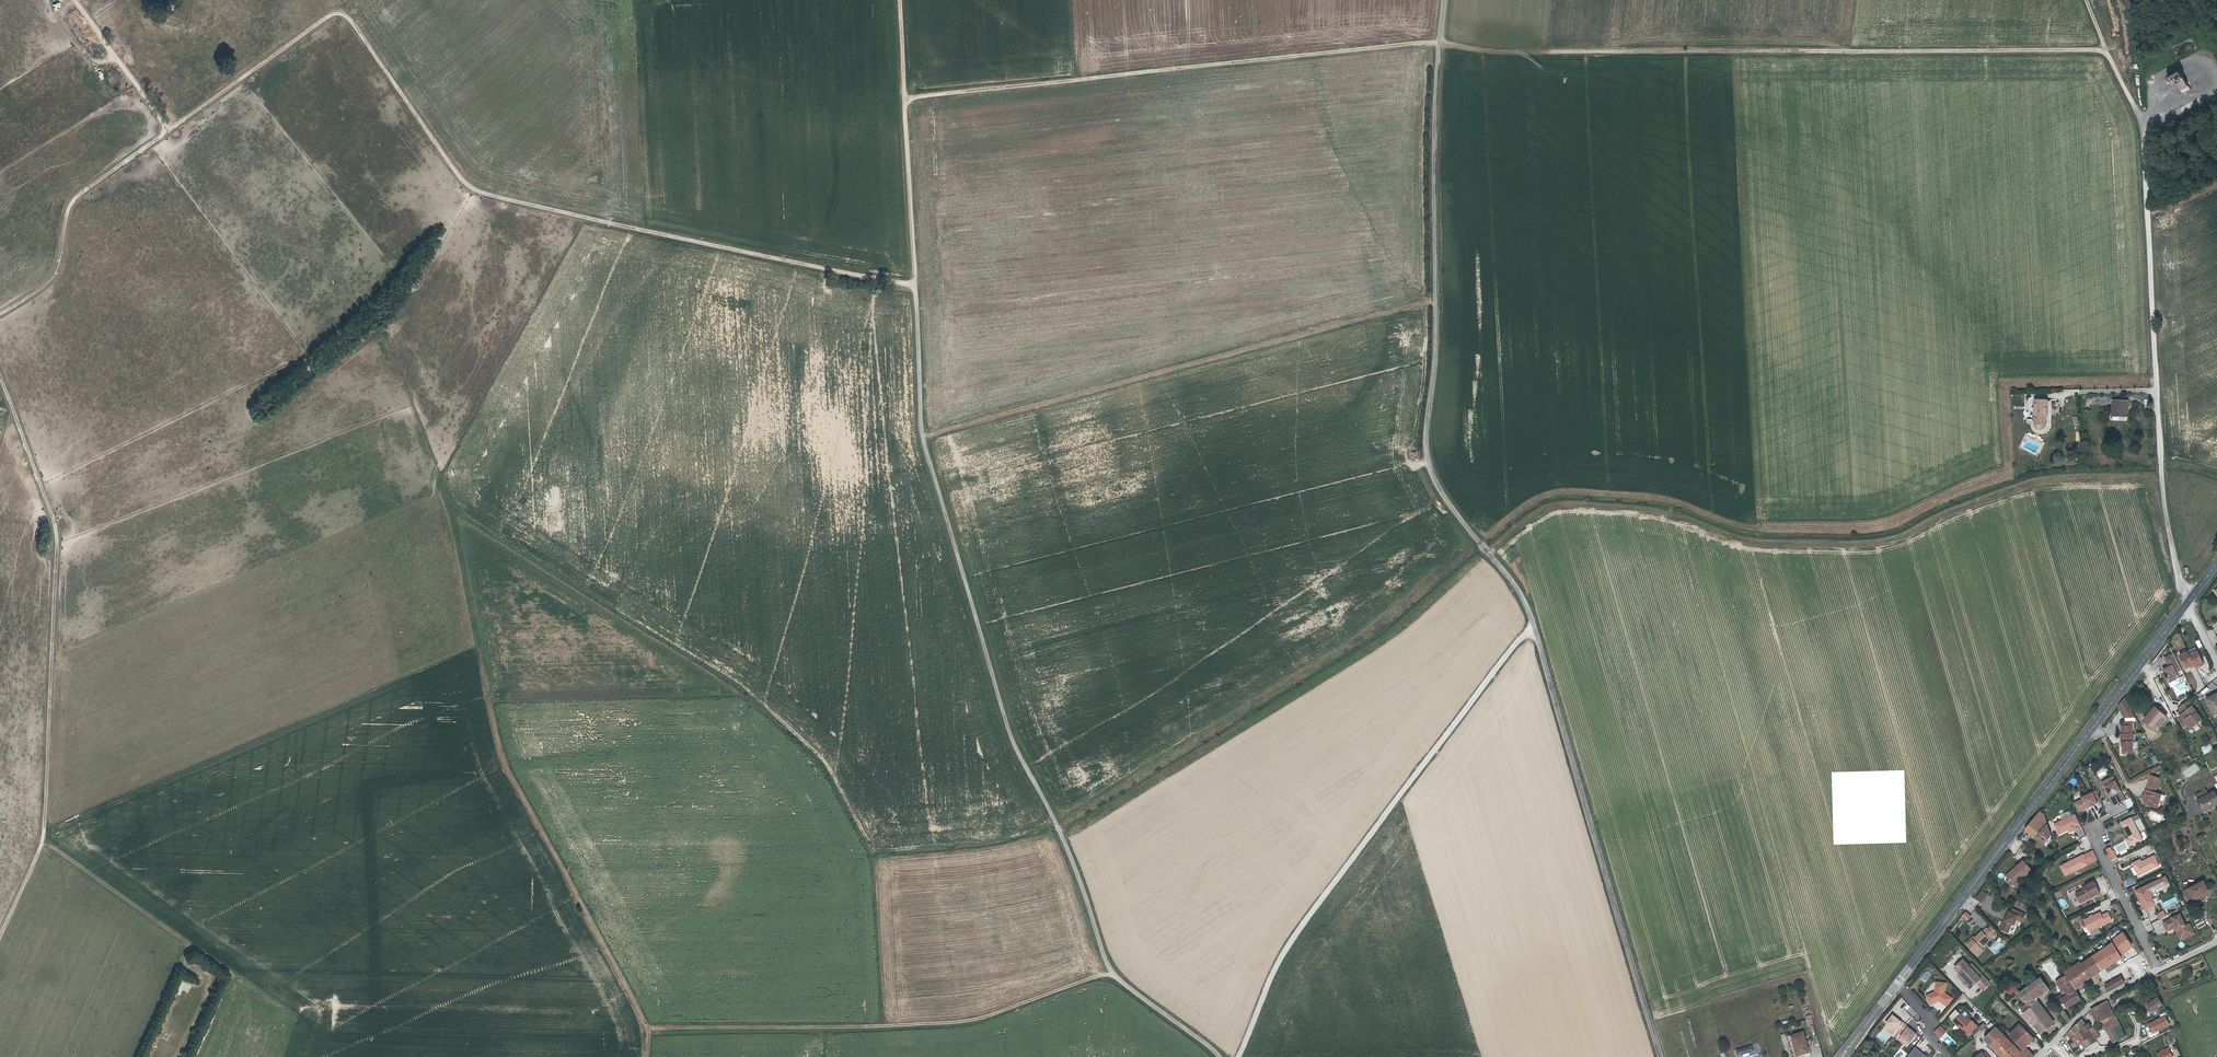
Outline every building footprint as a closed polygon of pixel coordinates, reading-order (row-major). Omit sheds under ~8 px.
[(100,79),(106,74),(100,67),(94,72),(100,79)] [(2173,87),(2179,85),(2183,93),(2191,90),(2182,69),(2168,76),(2173,87)] [(2040,430),(2041,430),(2043,430),(2044,430),(2045,430),(2045,429),(2046,428),(2047,426),(2047,425),(2046,422),(2045,422),(2044,420),(2045,416),(2047,416),(2047,407),(2046,406),(2046,401),(2035,401),(2035,419),(2036,422),(2036,424),(2037,426),(2038,427),(2038,428),(2039,429),(2040,430)] [(2113,416),(2112,420),(2127,421),(2127,417),(2127,416),(2128,402),(2112,402),(2112,416),(2113,416)] [(2189,650),(2180,654),(2186,667),(2191,665),(2191,666),(2195,664),(2197,668),(2201,666),(2200,664),(2204,662),(2198,650),(2190,653),(2189,650)] [(2174,652),(2166,656),(2170,665),(2163,668),(2168,679),(2172,677),(2176,678),(2179,676),(2177,671),(2182,669),(2174,652)] [(2208,699),(2216,714),(2216,713),(2216,694),(2208,699)] [(2126,698),(2120,706),(2125,717),(2136,717),(2126,698)] [(2180,708),(2183,713),(2194,726),(2202,719),(2189,701),(2180,708)] [(2155,706),(2152,710),(2154,712),(2146,721),(2155,729),(2167,717),(2155,706)] [(2154,712),(2152,710),(2144,719),(2146,721),(2154,712)] [(2191,728),(2194,726),(2183,713),(2181,715),(2191,728)] [(2134,733),(2134,726),(2123,726),(2123,733),(2121,734),(2121,740),(2123,741),(2123,752),(2134,752),(2134,741),(2135,740),(2135,733),(2134,733)] [(2201,747),(2203,754),(2213,750),(2210,743),(2201,747)] [(2176,757),(2179,765),(2191,760),(2188,752),(2176,757)] [(2100,779),(2110,772),(2106,767),(2096,773),(2100,779)] [(2114,776),(2104,781),(2111,795),(2109,796),(2114,805),(2126,799),(2114,776)] [(2150,782),(2159,785),(2161,779),(2152,776),(2150,782)] [(2102,782),(2109,796),(2111,795),(2104,781),(2102,782)] [(2145,803),(2158,807),(2163,793),(2157,791),(2159,785),(2150,782),(2145,796),(2147,797),(2146,799),(2145,803)] [(2200,803),(2202,802),(2206,808),(2216,801),(2216,795),(2214,789),(2208,793),(2204,787),(2194,793),(2200,803)] [(2075,802),(2080,811),(2098,802),(2098,801),(2102,799),(2097,790),(2083,797),(2084,798),(2075,802)] [(2125,801),(2129,809),(2136,806),(2131,798),(2125,801)] [(2032,832),(2035,829),(2040,832),(2038,835),(2046,840),(2052,832),(2044,812),(2040,809),(2026,827),(2032,832)] [(2059,834),(2069,829),(2076,826),(2080,824),(2076,814),(2055,824),(2059,834)] [(2123,822),(2130,838),(2134,844),(2143,839),(2132,817),(2123,822)] [(2085,851),(2092,847),(2086,836),(2079,840),(2085,851)] [(2112,846),(2105,848),(2110,860),(2116,858),(2112,846)] [(2084,853),(2088,861),(2097,857),(2093,849),(2084,853)] [(2084,852),(2063,862),(2068,872),(2089,862),(2088,861),(2084,853),(2084,852)] [(2155,855),(2142,861),(2134,865),(2140,875),(2160,865),(2155,855)] [(2016,865),(2007,873),(2014,881),(2032,867),(2024,858),(2016,864),(2016,865)] [(2006,872),(2007,873),(2016,865),(2016,864),(2006,872)] [(2166,876),(2160,879),(2163,886),(2169,883),(2166,876)] [(2137,891),(2146,909),(2155,905),(2153,899),(2154,895),(2152,891),(2163,886),(2160,879),(2137,891)] [(2085,884),(2085,885),(2086,887),(2083,888),(2076,892),(2080,901),(2100,891),(2094,880),(2085,884)] [(2193,897),(2194,898),(2202,895),(2201,893),(2209,889),(2205,881),(2184,891),(2188,900),(2193,897)] [(1987,893),(1981,888),(1974,897),(1980,901),(1987,893)] [(2202,895),(2194,898),(2195,901),(2211,892),(2209,889),(2201,893),(2202,895)] [(2060,891),(2055,894),(2058,900),(2063,898),(2060,891)] [(2020,919),(2023,911),(2018,909),(2016,913),(2009,910),(2007,909),(2005,915),(2004,918),(2002,917),(1998,927),(2007,930),(2010,922),(2013,923),(2015,917),(2020,919)] [(2157,913),(2159,919),(2167,915),(2164,910),(2157,913)] [(2083,918),(2088,929),(2111,919),(2108,911),(2101,914),(2100,911),(2083,918)] [(2181,914),(2164,922),(2168,931),(2175,927),(2177,926),(2183,938),(2194,932),(2190,923),(2186,925),(2181,914)] [(2142,921),(2145,926),(2148,932),(2153,929),(2148,918),(2142,921)] [(1993,934),(1986,926),(1982,930),(1982,929),(1974,936),(1972,937),(1971,936),(1966,940),(1968,942),(1966,944),(1970,947),(1972,945),(1975,950),(1980,946),(1993,934)] [(2177,926),(2175,927),(2183,942),(2196,936),(2194,932),(2183,938),(2177,926)] [(1991,948),(1995,953),(2003,946),(1999,941),(1991,948)] [(2110,965),(2122,957),(2114,941),(2101,950),(2110,965)] [(2102,967),(2104,970),(2110,965),(2101,950),(2081,964),(2088,976),(2102,967)] [(1968,965),(1962,959),(1954,967),(1960,974),(1967,982),(1965,984),(1970,988),(1976,982),(1980,978),(1968,965)] [(2073,986),(2088,976),(2081,964),(2080,962),(2065,971),(2067,974),(2073,986)] [(1968,965),(1980,978),(1976,982),(1978,984),(1984,977),(1970,963),(1968,965)] [(2090,979),(2104,970),(2102,967),(2088,976),(2090,979)] [(1928,971),(1923,977),(1928,980),(1932,974),(1928,971)] [(1967,982),(1960,974),(1958,975),(1965,984),(1967,982)] [(2059,978),(2066,990),(2073,986),(2067,974),(2059,978)] [(2034,993),(2046,985),(2040,976),(2028,985),(2034,993)] [(2090,980),(2090,979),(2088,976),(2073,986),(2075,989),(2090,980)] [(2103,984),(2106,990),(2123,981),(2119,976),(2103,984)] [(1984,977),(1978,984),(1983,989),(1990,983),(1984,977)] [(2056,980),(2062,992),(2066,990),(2059,978),(2056,980)] [(1930,1004),(1938,1000),(1946,1005),(1951,998),(1944,992),(1945,983),(1935,982),(1934,992),(1926,995),(1930,1004)] [(2034,993),(2031,995),(2046,1016),(2045,1017),(2050,1024),(2054,1021),(2037,997),(2048,989),(2047,986),(2046,985),(2034,993)] [(2080,998),(2075,989),(2073,986),(2066,990),(2062,992),(2064,996),(2062,997),(2067,1005),(2080,998)] [(2046,1016),(2031,995),(2026,1000),(2030,1006),(2034,1010),(2040,1019),(2035,1024),(2041,1032),(2050,1024),(2045,1017),(2046,1016)] [(2156,996),(2146,1003),(2152,1011),(2162,1004),(2156,996)] [(2091,1008),(2098,1022),(2100,1021),(2103,1020),(2115,1013),(2107,999),(2100,1003),(2100,1004),(2091,1008)] [(2021,1011),(2022,1012),(2030,1006),(2026,1000),(2023,1002),(2026,1007),(2021,1011)] [(1893,1010),(1906,1021),(1911,1015),(1898,1004),(1893,1010)] [(2028,1015),(2035,1024),(2040,1019),(2034,1010),(2030,1006),(2022,1012),(2026,1016),(2028,1015)] [(2064,1008),(2061,1010),(2067,1019),(2070,1016),(2064,1008)] [(1953,1020),(1960,1013),(1956,1009),(1949,1016),(1953,1020)] [(1953,1020),(1953,1021),(1967,1035),(1977,1024),(1970,1018),(1968,1020),(1965,1017),(1961,1013),(1960,1013),(1953,1020)] [(2105,1023),(2107,1027),(2110,1026),(2114,1034),(2112,1035),(2111,1036),(2114,1042),(2126,1035),(2118,1020),(2115,1013),(2103,1020),(2105,1023)] [(1893,1017),(1886,1025),(1895,1031),(1897,1029),(1904,1034),(1901,1037),(1910,1043),(1916,1035),(1908,1028),(1909,1028),(1905,1025),(1901,1022),(1901,1023),(1893,1017)] [(2083,1019),(2072,1028),(2074,1032),(2082,1026),(2085,1031),(2089,1029),(2089,1028),(2087,1025),(2083,1019)] [(2021,1043),(2031,1032),(2021,1022),(2010,1033),(2019,1041),(2021,1043)] [(2003,1030),(1998,1024),(1984,1038),(1990,1044),(1993,1040),(2003,1030)] [(2094,1025),(2092,1027),(2089,1028),(2089,1029),(2092,1034),(2098,1032),(2094,1025)] [(2072,1034),(2076,1040),(2079,1038),(2082,1042),(2085,1040),(2092,1034),(2089,1029),(2085,1031),(2082,1026),(2074,1032),(2072,1028),(2068,1033),(2070,1036),(2072,1034)] [(2015,1042),(2003,1030),(1993,1040),(1994,1041),(2004,1051),(2015,1042)] [(2034,1035),(2031,1032),(2021,1043),(2024,1047),(2026,1045),(2034,1035)] [(1797,1056),(1809,1053),(1804,1033),(1791,1037),(1797,1056)] [(2092,1034),(2085,1040),(2089,1045),(2096,1040),(2094,1037),(2092,1034)] [(1994,1041),(1990,1044),(2001,1054),(2004,1051),(1994,1041)] [(2026,1045),(2024,1047),(2021,1043),(2019,1041),(2017,1044),(2022,1049),(2021,1050),(2029,1056),(2034,1053),(2026,1045)] [(2015,1042),(2004,1051),(2001,1054),(2004,1056),(2015,1056),(2021,1050),(2022,1049),(2017,1044),(2015,1042)] [(1738,1056),(1754,1056),(1754,1054),(1761,1052),(1760,1049),(1755,1051),(1753,1046),(1736,1051),(1738,1056)] [(2174,1056),(2169,1047),(2158,1053),(2160,1056),(2172,1056),(2174,1056)]
